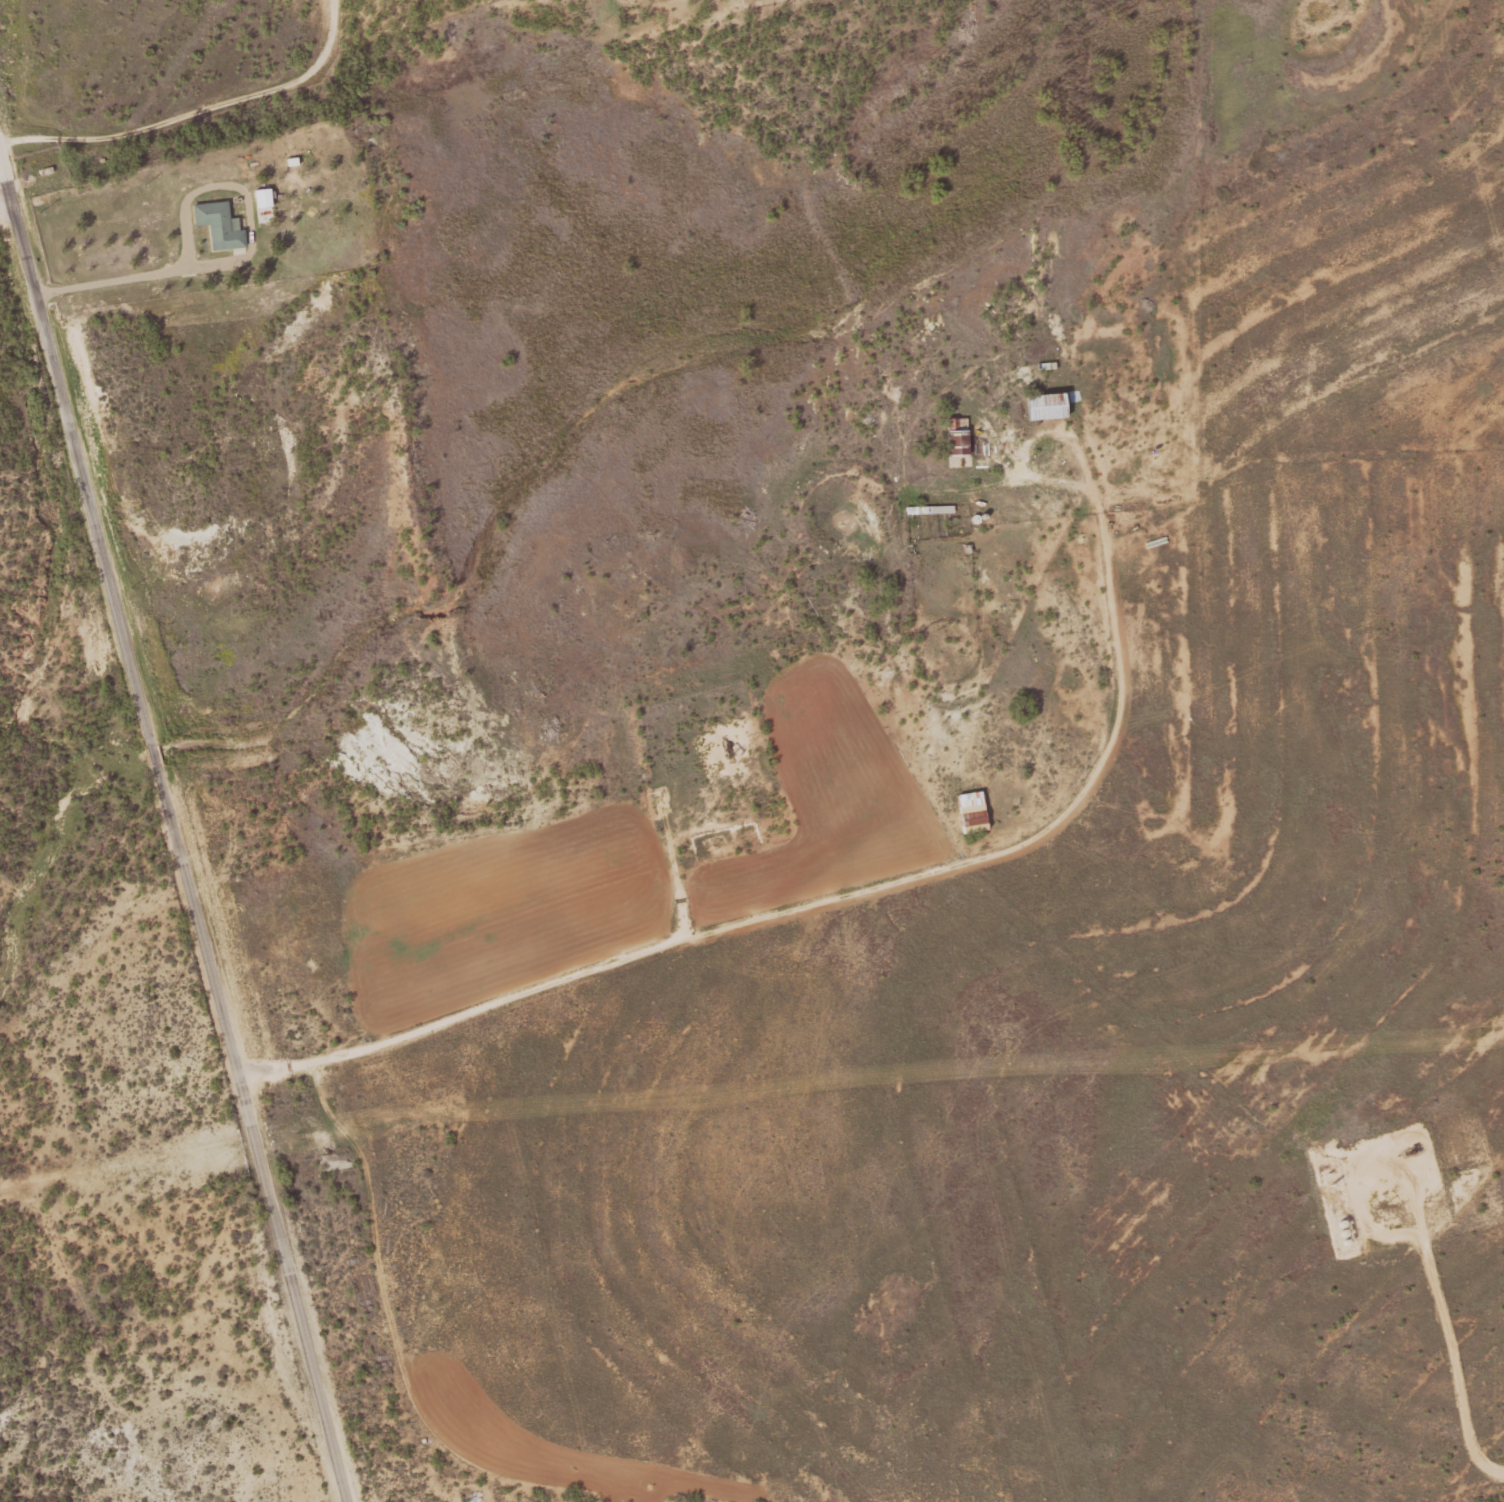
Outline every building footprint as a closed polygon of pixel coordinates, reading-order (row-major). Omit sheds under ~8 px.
[(213,251),(248,248),(247,229),(242,229),(241,218),(231,219),(230,201),(195,204),(196,226),(211,225),(213,251)] [(1066,417),(1066,394),(1040,395),(1040,406),(1032,407),(1032,418),(1066,417)] [(950,454),(969,454),(969,419),(950,419),(950,454)] [(989,830),(983,790),(958,795),(965,834),(989,830)]
